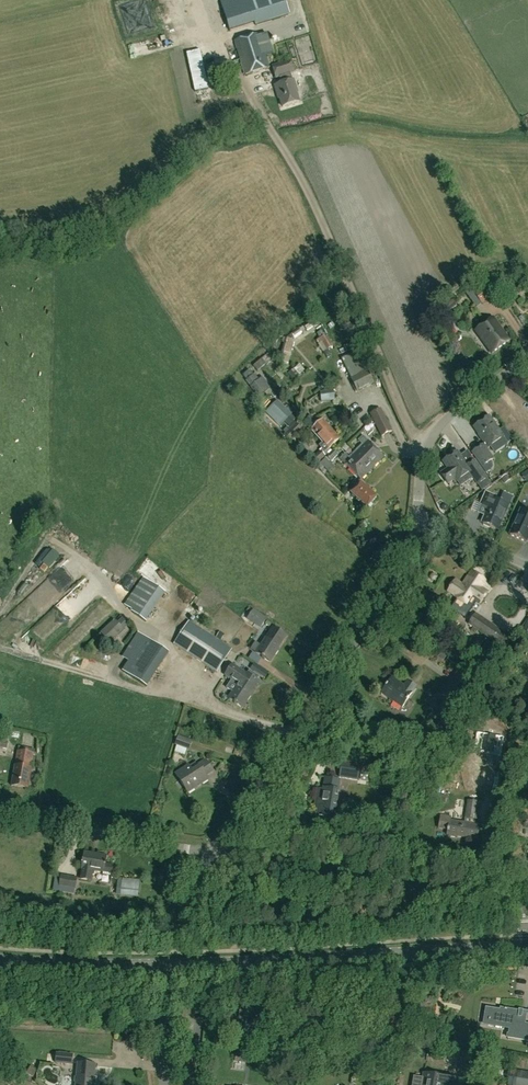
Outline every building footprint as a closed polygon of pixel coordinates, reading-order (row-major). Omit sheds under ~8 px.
[(282,17),(277,0),(247,0),(248,2),(244,3),(243,0),(220,0),(229,30),(251,23),(251,20),(253,20),(255,26),(282,17)] [(132,42),(133,50),(167,43),(167,44),(185,41),(183,32),(132,42)] [(233,41),(244,76),(270,68),(259,33),(233,41)] [(200,51),(187,54),(195,92),(208,89),(200,51)] [(297,92),(293,80),(292,80),(290,73),(293,72),(289,61),(272,66),(276,78),(279,77),(281,84),(274,86),(278,99),(279,98),(282,107),(299,102),(296,93),(297,92)] [(139,64),(141,76),(152,74),(150,62),(139,64)] [(455,305),(451,300),(439,310),(443,315),(455,305)] [(491,354),(509,341),(492,318),(475,331),(491,354)] [(318,324),(315,320),(304,327),(307,331),(318,324)] [(299,328),(291,333),(289,335),(294,341),(303,335),(302,333),(299,328)] [(331,348),(324,336),(318,340),(319,343),(318,344),(321,349),(323,349),(325,351),(323,352),(325,355),(332,351),(331,348)] [(287,353),(290,340),(285,339),(282,351),(287,353)] [(358,393),(374,385),(357,352),(346,357),(349,364),(350,363),(353,369),(347,372),(358,393)] [(257,371),(265,364),(261,359),(253,367),(257,371)] [(466,361),(458,367),(461,372),(469,366),(466,361)] [(288,374),(293,380),(304,371),(302,370),(300,368),(301,367),(299,365),(294,369),(288,374)] [(245,381),(259,398),(271,388),(262,377),(258,380),(254,374),(253,375),(248,370),(242,375),(246,380),(245,381)] [(321,402),(334,400),(333,390),(319,392),(321,402)] [(290,416),(290,415),(291,415),(283,406),(285,403),(282,399),(278,403),(276,401),(266,411),(274,419),(277,415),(284,422),(290,416)] [(392,431),(380,409),(369,414),(381,437),(392,431)] [(491,415),(475,426),(490,446),(505,436),(501,429),(491,415)] [(311,417),(305,422),(310,427),(316,422),(311,417)] [(319,446),(325,452),(339,440),(322,421),(312,430),(323,443),(319,446)] [(287,433),(292,438),(301,429),(296,424),(287,433)] [(507,427),(511,433),(516,430),(512,424),(507,427)] [(504,427),(501,429),(505,436),(503,437),(506,441),(511,437),(504,427)] [(362,445),(357,450),(375,466),(383,458),(366,441),(362,437),(358,441),(362,445)] [(474,450),(484,465),(494,458),(484,443),(474,450)] [(375,466),(357,450),(349,458),(345,453),(339,459),(360,480),(375,466)] [(450,467),(442,472),(449,482),(456,477),(458,480),(471,471),(480,483),(488,477),(476,459),(469,464),(459,450),(445,460),(450,467)] [(316,465),(325,457),(320,451),(311,459),(316,465)] [(330,462),(337,455),(333,451),(326,457),(330,462)] [(320,464),(325,468),(330,463),(325,459),(320,464)] [(509,480),(506,475),(501,479),(504,484),(509,480)] [(492,483),(488,477),(480,483),(484,489),(492,483)] [(350,494),(366,509),(376,498),(360,484),(356,480),(351,485),(355,488),(350,494)] [(490,527),(498,530),(508,506),(500,503),(502,496),(487,491),(479,511),(485,514),(482,523),(484,524),(483,525),(489,528),(490,527)] [(521,509),(510,535),(526,542),(527,537),(527,512),(521,509)] [(64,583),(79,568),(71,561),(57,576),(64,583)] [(468,607),(473,599),(481,604),(485,597),(477,592),(485,580),(472,571),(462,585),(455,581),(448,591),(455,596),(454,597),(468,607)] [(130,575),(125,584),(132,587),(137,578),(130,575)] [(145,622),(165,593),(142,578),(123,606),(132,612),(132,613),(145,622)] [(260,628),(266,619),(252,609),(246,619),(260,628)] [(512,638),(475,613),(468,624),(472,627),(469,631),(479,637),(481,634),(504,649),(512,638)] [(109,644),(129,626),(118,615),(99,634),(109,644)] [(231,650),(188,622),(174,644),(216,672),(231,650)] [(270,662),(275,654),(274,653),(286,636),(273,627),(256,653),(270,662)] [(130,674),(146,686),(170,653),(140,632),(128,648),(142,658),(130,674)] [(254,663),(250,669),(264,678),(268,673),(254,663)] [(225,675),(238,684),(228,699),(242,708),(248,699),(247,699),(258,682),(245,674),(231,665),(225,675)] [(469,686),(454,676),(439,699),(454,708),(469,686)] [(394,698),(404,705),(416,686),(407,681),(404,686),(391,677),(380,693),(393,701),(394,698)] [(453,711),(435,698),(430,706),(448,719),(453,711)] [(505,738),(477,733),(474,751),(501,756),(505,738)] [(192,748),(194,737),(181,735),(179,745),(192,748)] [(11,787),(27,789),(30,771),(29,771),(31,754),(18,752),(15,768),(14,768),(11,787)] [(185,795),(206,781),(204,778),(212,773),(204,760),(196,765),(198,768),(190,773),(186,768),(173,777),(185,795)] [(358,781),(360,764),(342,762),(339,778),(358,781)] [(323,791),(318,790),(316,803),(319,803),(317,815),(330,817),(331,808),(334,809),(339,780),(325,778),(323,791)] [(467,801),(464,819),(476,820),(477,809),(478,809),(479,803),(478,803),(479,794),(469,792),(468,801),(467,801)] [(442,803),(443,796),(436,794),(435,802),(442,803)] [(476,840),(479,826),(450,821),(450,817),(440,815),(438,829),(447,830),(446,833),(447,833),(447,836),(449,836),(449,837),(456,838),(456,837),(476,840)] [(106,856),(84,853),(81,879),(90,880),(91,874),(93,874),(93,872),(103,873),(103,874),(111,876),(113,866),(105,864),(106,856)] [(77,878),(61,875),(59,885),(57,885),(56,891),(73,894),(74,890),(75,890),(77,878)] [(120,896),(137,898),(139,880),(122,879),(120,896)] [(516,1022),(517,1018),(519,1018),(520,1018),(521,1018),(521,1017),(522,1016),(523,1010),(518,1010),(518,1011),(500,1008),(499,1011),(489,1009),(489,1013),(490,1014),(489,1019),(488,1019),(488,1021),(488,1025),(495,1026),(495,1028),(501,1029),(502,1025),(509,1026),(507,1038),(527,1041),(527,1035),(527,1024),(516,1022)] [(274,1011),(261,1009),(258,1022),(272,1024),(274,1011)] [(382,1033),(379,1046),(388,1047),(390,1035),(382,1033)] [(55,1064),(71,1065),(72,1055),(56,1053),(55,1064)] [(473,1056),(471,1074),(478,1075),(480,1057),(473,1056)] [(77,1064),(75,1084),(93,1084),(94,1066),(77,1064)] [(9,1082),(14,1074),(0,1066),(0,1077),(9,1082)] [(32,1078),(37,1070),(31,1066),(29,1068),(26,1066),(22,1072),(32,1078)] [(516,1084),(527,1084),(527,1074),(518,1072),(516,1084)] [(423,1074),(421,1084),(455,1084),(456,1079),(423,1074)]
